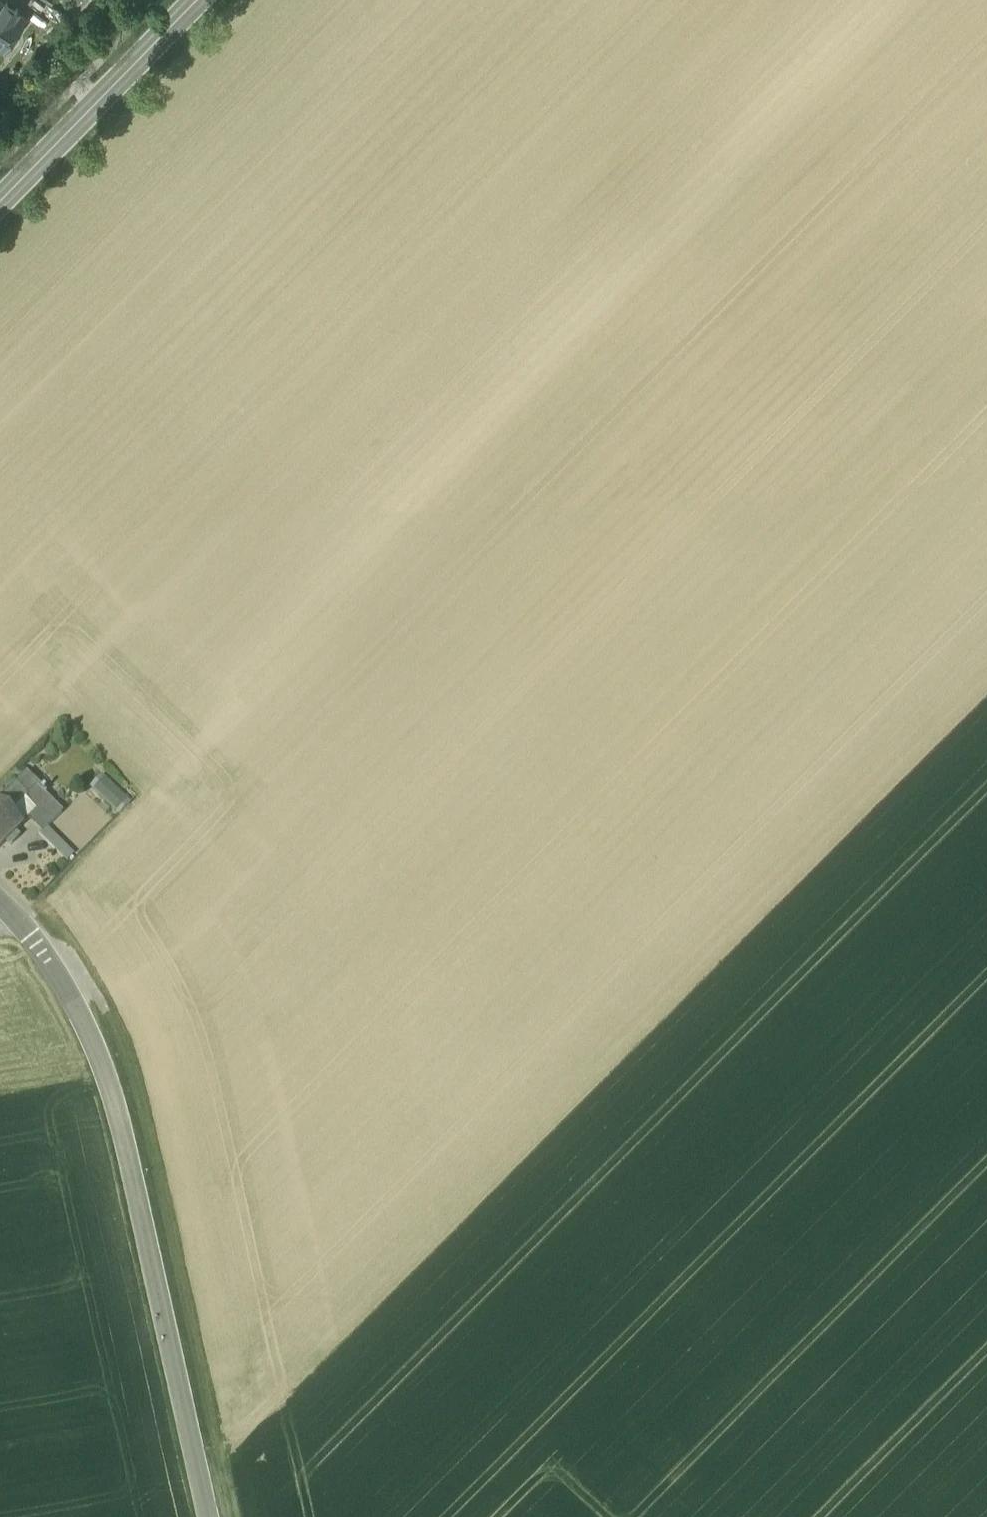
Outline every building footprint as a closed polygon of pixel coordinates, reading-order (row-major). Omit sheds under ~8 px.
[(0,1),(0,46),(5,49),(25,18),(16,12),(18,9),(6,2),(5,4),(0,1)] [(103,775),(91,786),(120,815),(131,804),(103,775)] [(37,788),(26,777),(0,802),(24,826),(30,820),(50,801),(44,795),(47,793),(45,791),(43,793),(38,787),(37,788)] [(50,801),(30,820),(42,832),(51,824),(62,813),(50,801)] [(0,802),(0,850),(9,841),(13,845),(20,838),(16,834),(24,826),(0,802)] [(80,854),(51,824),(42,832),(71,862),(80,854)]
